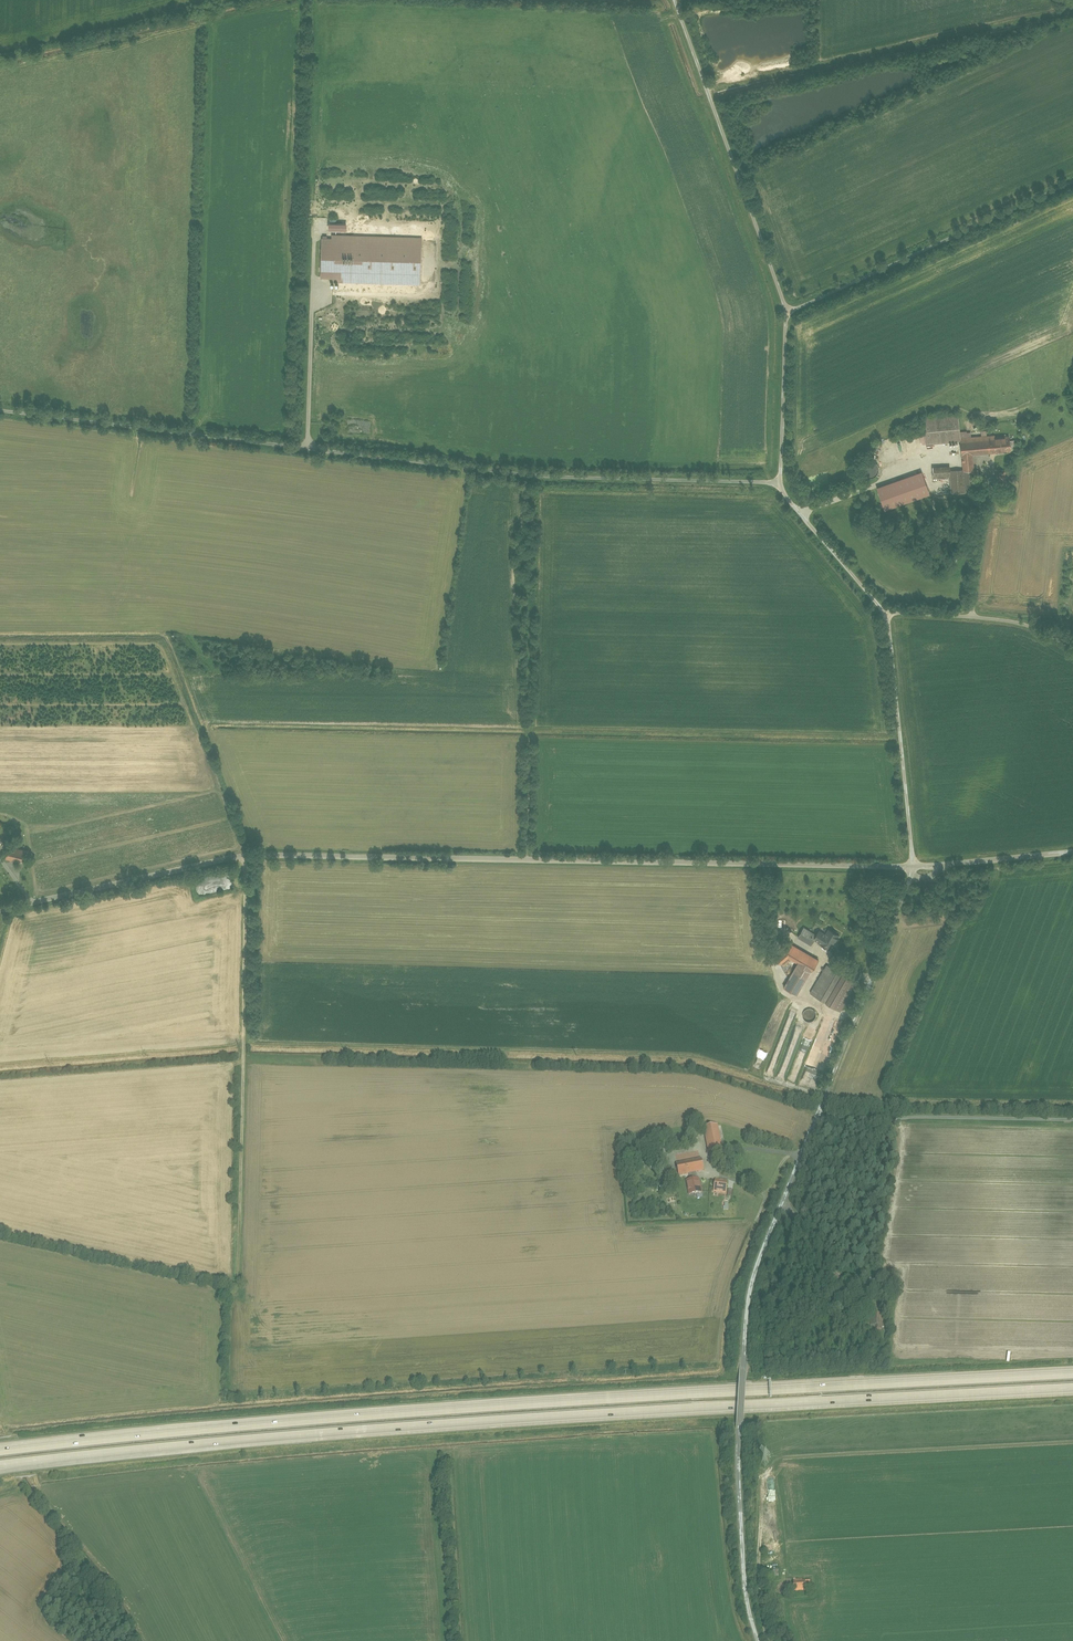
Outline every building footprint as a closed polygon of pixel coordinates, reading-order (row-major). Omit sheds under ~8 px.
[(325,234),(323,281),(420,284),(421,237),(325,234)] [(959,416),(923,419),(925,443),(961,440),(960,435),(959,416)] [(960,435),(961,440),(963,470),(967,470),(975,469),(974,453),(1010,451),(1009,436),(994,437),(994,433),(960,435)] [(948,466),(933,467),(933,476),(949,475),(948,471),(948,466)] [(949,475),(950,495),(968,494),(967,470),(963,470),(948,471),(949,475)] [(927,471),(880,485),(887,509),(917,500),(916,496),(919,495),(919,497),(922,496),(922,497),(933,494),(927,471)] [(1001,482),(1010,482),(1009,471),(1001,471),(1001,482)] [(9,850),(7,859),(22,862),(24,850),(13,848),(12,850),(9,850)] [(830,950),(839,933),(830,928),(827,935),(819,931),(817,934),(803,927),(797,937),(812,945),(814,941),(830,950)] [(798,964),(785,987),(797,994),(818,959),(792,944),(785,954),(777,960),(781,964),(789,959),(798,964)] [(826,966),(812,993),(841,1011),(857,983),(826,966)] [(806,1022),(817,1019),(815,1008),(804,1010),(806,1022)] [(768,1059),(766,1068),(775,1071),(778,1063),(768,1059)] [(722,1149),(717,1125),(704,1127),(708,1152),(722,1149)] [(703,1171),(701,1159),(676,1164),(678,1175),(703,1171)] [(698,1174),(685,1176),(690,1195),(702,1192),(698,1174)] [(727,1181),(714,1180),(713,1191),(726,1193),(727,1181)] [(883,1330),(883,1313),(871,1313),(871,1329),(883,1330)] [(802,1579),(793,1579),(794,1586),(794,1591),(812,1590),(811,1587),(811,1580),(803,1581),(802,1579)]
